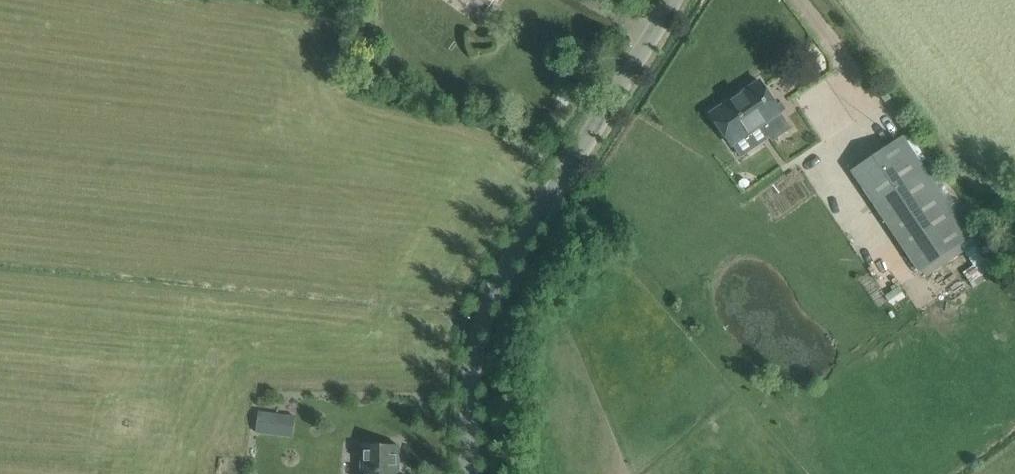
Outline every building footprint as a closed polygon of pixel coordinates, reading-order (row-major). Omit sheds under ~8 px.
[(760,81),(711,114),(731,145),(761,125),(772,141),(792,128),(781,112),(777,107),(760,81)] [(852,170),(920,272),(970,238),(902,136),(852,170)] [(890,303),(904,294),(898,286),(885,295),(890,303)] [(259,412),(256,432),(281,435),(283,415),(259,412)] [(362,444),(362,473),(396,473),(396,472),(398,472),(399,445),(362,444)]
